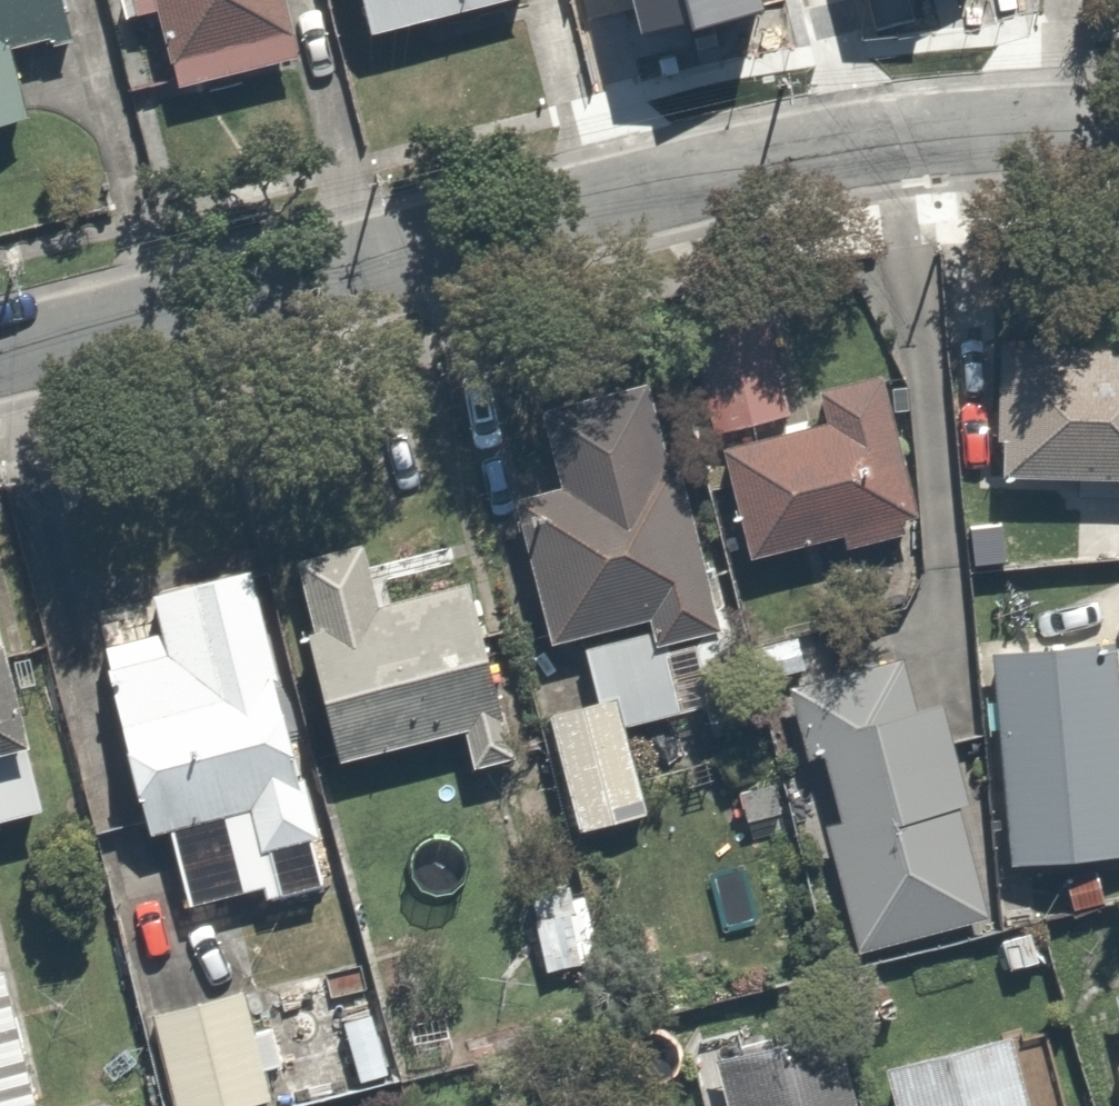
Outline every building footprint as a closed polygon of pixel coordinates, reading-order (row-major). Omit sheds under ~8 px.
[(30,116),(13,38),(75,25),(69,0),(0,0),(0,123),(30,116)] [(161,16),(180,83),(310,47),(297,0),(138,0),(144,21),(161,16)] [(375,34),(499,0),(366,0),(375,34)] [(641,38),(760,8),(758,0),(631,0),(641,38)] [(779,333),(689,359),(746,563),(929,513),(889,368),(796,394),(779,333)] [(1001,473),(1118,476),(1118,347),(1003,344),(1001,473)] [(565,481),(517,494),(559,648),(583,641),(674,617),(682,648),(737,633),(667,376),(545,409),(565,481)] [(1074,557),(1118,558),(1118,503),(1076,502),(1074,557)] [(478,771),(533,757),(487,577),(391,602),(374,534),(289,556),(342,764),(467,732),(478,771)] [(106,633),(153,832),(174,827),(191,898),(266,880),(272,907),(337,891),(257,553),(148,579),(158,620),(106,633)] [(40,741),(0,583),(0,751),(40,741)] [(598,696),(550,709),(584,832),(657,812),(632,721),(697,703),(682,648),(674,617),(583,641),(598,696)] [(992,655),(1012,862),(1118,852),(1118,675),(1116,642),(992,655)] [(787,683),(808,755),(827,750),(845,815),(827,821),(865,953),(985,919),(955,813),(980,805),(949,696),(923,703),(907,648),(787,683)] [(581,872),(523,887),(546,977),(604,962),(581,872)] [(179,1105),(266,1105),(267,1105),(224,903),(114,926),(134,1022),(160,1016),(179,1105)] [(0,968),(0,1105),(29,1105),(42,1103),(11,966),(0,968)] [(387,1001),(342,1011),(359,1081),(403,1071),(387,1001)] [(724,1060),(736,1105),(865,1105),(845,1028),(724,1060)] [(888,1075),(896,1105),(1039,1105),(1020,1039),(888,1075)]
